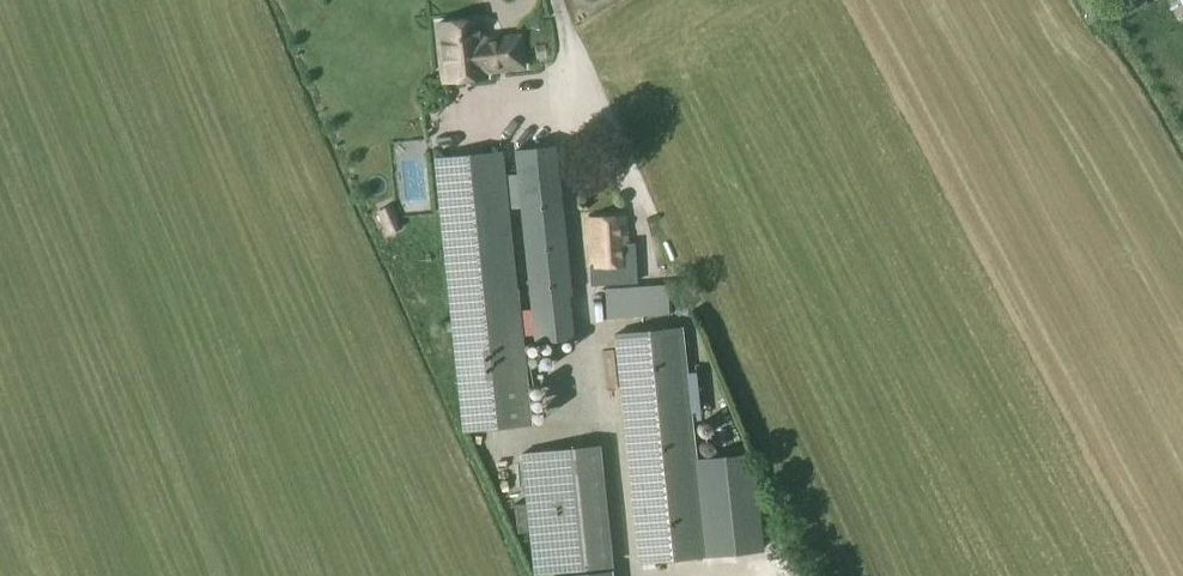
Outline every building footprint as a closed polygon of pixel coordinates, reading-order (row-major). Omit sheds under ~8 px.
[(479,22),(436,26),(442,83),(485,79),(484,73),(522,69),(519,38),(492,41),(492,43),(481,44),(479,22)] [(1174,135),(1180,148),(1182,147),(1182,130),(1174,135)] [(554,149),(514,153),(533,344),(571,340),(566,293),(568,293),(554,149)] [(501,154),(434,161),(462,433),(528,427),(501,154)] [(623,220),(587,223),(590,267),(593,267),(594,281),(610,280),(609,265),(627,264),(623,220)] [(670,318),(669,288),(602,291),(604,321),(670,318)] [(688,324),(618,331),(643,561),(710,554),(701,461),(688,324)] [(518,458),(529,575),(544,575),(603,571),(592,451),(518,458)] [(756,549),(746,457),(701,461),(710,554),(756,549)] [(520,506),(510,507),(513,535),(524,534),(520,506)]
